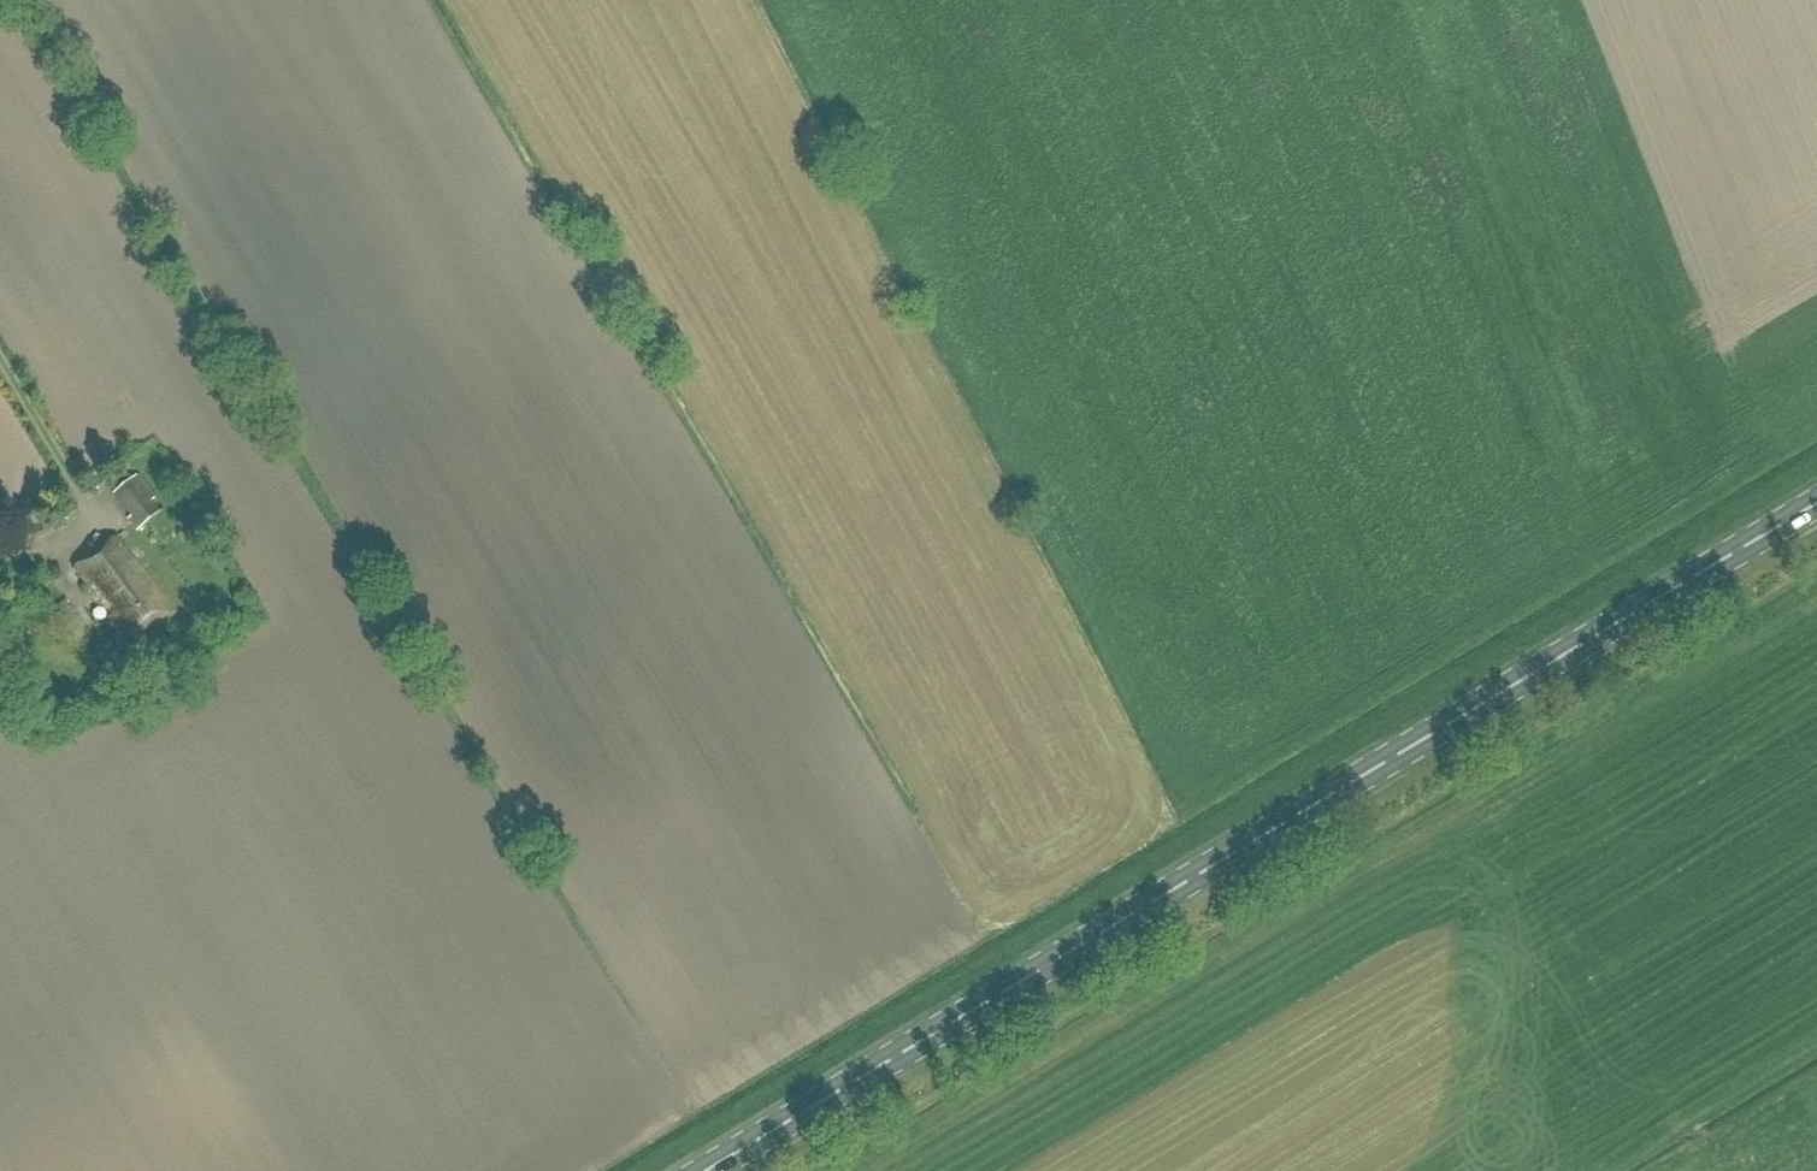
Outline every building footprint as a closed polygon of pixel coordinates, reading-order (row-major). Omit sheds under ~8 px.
[(139,476),(133,480),(122,465),(104,480),(115,494),(112,497),(131,520),(127,523),(136,535),(160,514),(152,504),(157,498),(139,476)] [(133,646),(175,613),(115,537),(75,568),(92,591),(89,593),(133,646)]
